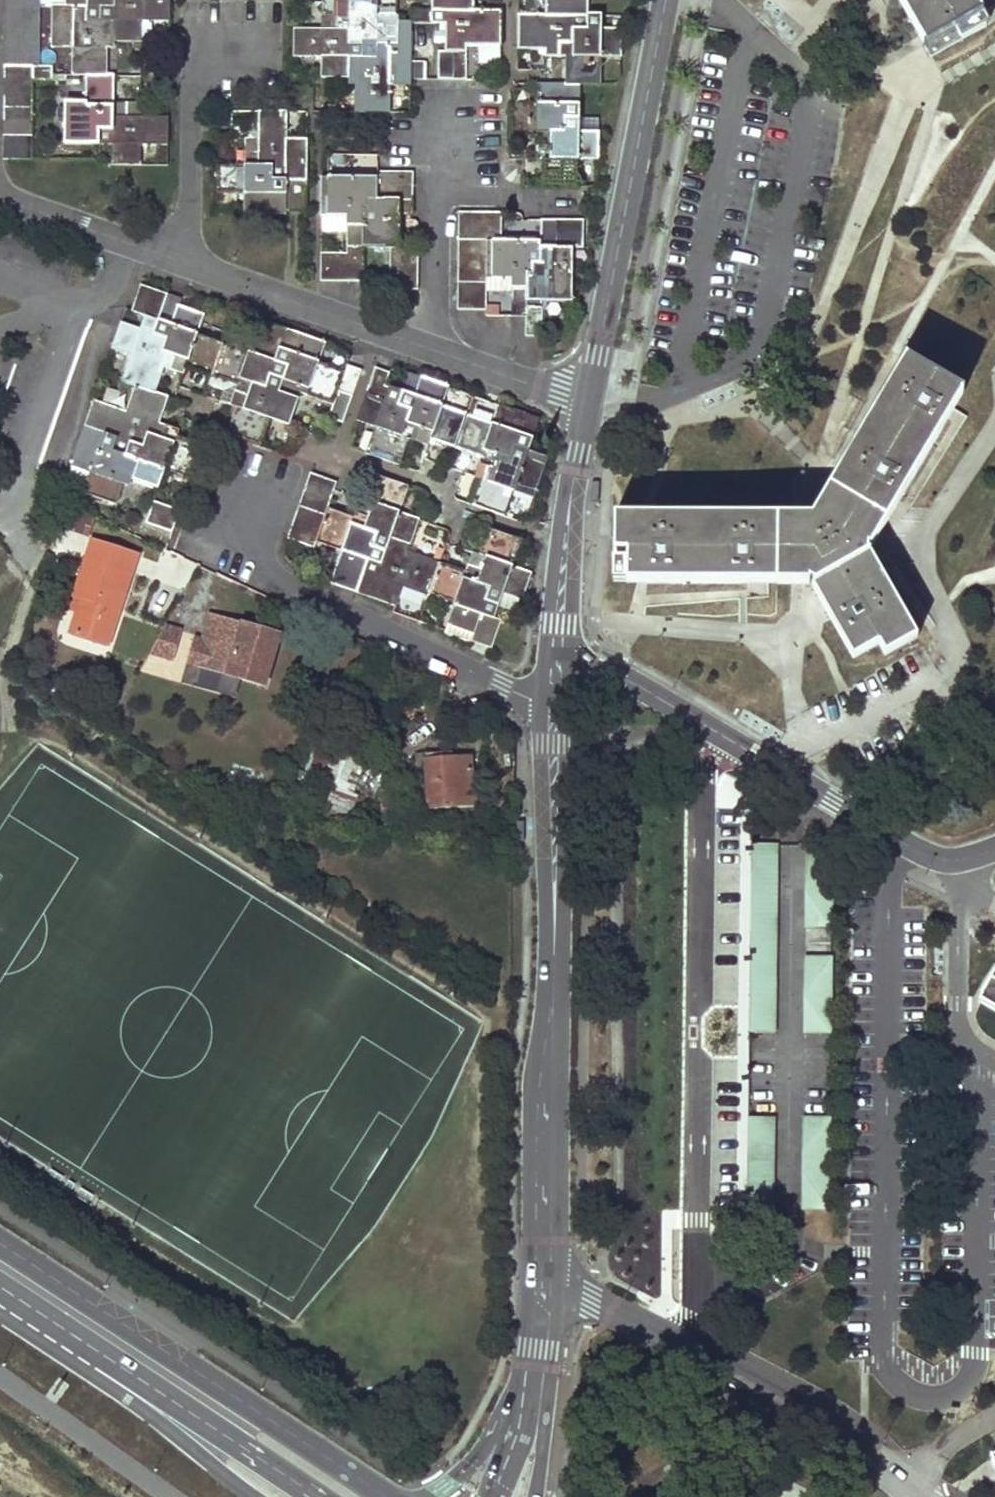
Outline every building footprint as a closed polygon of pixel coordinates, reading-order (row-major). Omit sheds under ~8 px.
[(38,0),(4,0),(4,11),(38,11),(38,6),(38,0)] [(65,6),(86,6),(86,21),(100,21),(100,6),(114,6),(114,0),(65,0),(65,6)] [(169,0),(114,0),(114,6),(100,6),(100,21),(107,21),(107,42),(141,42),(142,21),(169,22),(169,0)] [(349,16),(335,16),(335,30),(348,30),(349,44),(364,44),(364,58),(376,58),(376,44),(397,45),(397,23),(397,18),(376,17),(376,0),(349,0),(349,16)] [(395,0),(379,0),(379,15),(395,15),(395,0)] [(466,53),(466,45),(480,45),(500,45),(500,11),(472,10),(472,0),(432,0),(432,11),(431,24),(445,24),(445,52),(452,52),(466,53)] [(518,50),(545,49),(545,56),(559,57),(559,43),(572,43),(573,29),(587,30),(587,15),(588,0),(548,0),(548,15),(518,15),(518,50)] [(918,44),(978,11),(972,0),(893,0),(918,44)] [(52,6),(51,48),(72,48),(72,76),(86,76),(107,76),(107,42),(107,21),(100,21),(86,21),(86,6),(65,6),(52,6)] [(38,11),(4,11),(4,24),(38,24),(38,11)] [(432,11),(411,11),(411,24),(431,24),(432,11)] [(578,84),(600,85),(601,55),(621,54),(621,29),(601,29),(602,15),(587,15),(587,30),(573,29),(572,43),(559,43),(559,57),(573,57),(573,84),(578,84)] [(321,78),(349,78),(349,58),(364,58),(364,44),(349,44),(348,30),(335,30),(335,16),(321,16),(321,30),(293,29),(293,57),(321,58),(321,78)] [(354,112),(389,113),(389,86),(410,86),(410,79),(411,61),(411,24),(397,23),(397,45),(376,44),(376,58),(364,58),(349,58),(349,78),(355,78),(354,112)] [(38,24),(4,24),(3,38),(38,38),(38,24)] [(38,38),(3,38),(3,52),(37,52),(38,38)] [(500,45),(480,45),(480,63),(500,63),(500,45)] [(37,52),(3,52),(3,66),(32,66),(37,66),(37,52)] [(437,52),(437,80),(452,80),(452,52),(445,52),(437,52)] [(452,80),(466,81),(466,53),(452,52),(452,80)] [(410,79),(426,80),(425,61),(411,61),(410,79)] [(3,66),(3,80),(32,80),(32,66),(3,66)] [(37,66),(32,66),(32,80),(52,80),(52,66),(51,66),(37,66)] [(65,103),(64,144),(99,144),(99,131),(112,131),(112,117),(126,117),(126,103),(112,103),(112,76),(107,76),(86,76),(86,103),(65,103)] [(3,80),(3,94),(32,94),(32,80),(3,80)] [(537,139),(537,145),(551,146),(551,132),(565,132),(565,118),(579,119),(578,84),(573,84),(545,84),(536,84),(537,104),(509,104),(509,139),(537,139)] [(3,94),(3,108),(32,108),(32,94),(3,94)] [(112,165),(140,165),(140,145),(167,145),(168,118),(140,117),(140,103),(126,103),(126,117),(112,117),(112,131),(99,131),(99,144),(112,145),(112,165)] [(3,108),(2,122),(32,122),(32,108),(3,108)] [(258,111),(258,139),(245,139),(245,153),(258,153),(257,166),(272,166),(271,181),(285,181),(299,181),(306,181),(306,140),(286,139),(286,112),(258,111)] [(543,187),(577,188),(577,157),(598,158),(598,132),(579,132),(579,119),(565,118),(565,132),(551,132),(551,146),(537,145),(537,160),(543,160),(543,187)] [(579,119),(579,132),(598,132),(598,119),(579,119)] [(2,136),(32,136),(32,122),(2,122),(2,136)] [(32,136),(2,136),(2,159),(31,160),(32,136)] [(272,166),(257,166),(258,153),(245,153),(245,166),(216,166),(216,194),(244,194),(244,214),(285,215),(285,211),(285,181),(271,181),(272,166)] [(327,178),(321,178),(320,216),(348,217),(348,227),(362,227),(362,209),(367,209),(367,200),(376,200),(376,186),(412,187),(413,173),(378,172),(377,172),(376,180),(356,179),(327,178)] [(299,211),(299,181),(285,181),(285,211),(299,211)] [(412,201),(412,187),(376,186),(376,200),(412,201)] [(399,247),(399,215),(412,215),(412,201),(376,200),(367,200),(367,209),(362,209),(362,227),(348,227),(348,233),(347,247),(348,247),(363,247),(390,247),(399,247)] [(458,213),(458,240),(472,240),(472,213),(458,213)] [(472,240),(486,241),(486,213),(472,213),(472,240)] [(486,241),(500,241),(501,213),(486,213),(486,241)] [(320,216),(320,232),(348,233),(348,227),(348,217),(320,216)] [(554,220),(540,220),(540,242),(540,248),(554,248),(554,220)] [(569,248),(569,220),(554,220),(554,248),(569,248)] [(583,220),(569,220),(569,248),(572,248),(583,248),(583,220)] [(458,240),(458,254),(486,255),(486,241),(472,240),(458,240)] [(539,264),(540,248),(540,242),(500,241),(486,241),(486,255),(486,268),(486,279),(511,279),(512,289),(526,289),(526,273),(531,273),(531,263),(539,264)] [(363,247),(348,247),(347,247),(347,254),(348,254),(348,282),(362,282),(363,247)] [(389,262),(417,262),(418,248),(399,247),(390,247),(389,262)] [(531,273),(526,273),(526,289),(526,311),(542,312),(542,302),(572,303),(572,275),(572,248),(569,248),(554,248),(540,248),(539,264),(531,263),(531,273)] [(334,254),(320,254),(320,281),(334,281),(334,254)] [(347,254),(334,254),(334,281),(348,282),(348,254),(347,254)] [(486,255),(458,254),(457,268),(486,268),(486,255)] [(389,275),(417,276),(417,262),(389,262),(389,275)] [(457,268),(457,283),(471,283),(486,283),(486,279),(486,268),(457,268)] [(417,291),(417,276),(389,275),(389,290),(417,291)] [(486,292),(511,293),(511,289),(512,289),(511,279),(486,279),(486,283),(486,292)] [(471,283),(457,283),(457,310),(471,310),(471,283)] [(486,292),(486,283),(471,283),(471,310),(484,311),(485,311),(486,292)] [(165,302),(167,294),(140,285),(135,298),(163,308),(165,302)] [(511,293),(510,316),(525,317),(526,317),(526,311),(526,289),(512,289),(511,289),(511,293)] [(165,302),(179,306),(181,299),(167,294),(165,302)] [(163,308),(135,298),(131,312),(145,317),(158,321),(163,308)] [(223,344),(196,335),(203,315),(179,306),(165,302),(163,308),(158,321),(153,335),(166,340),(162,353),(175,357),(170,370),(183,374),(185,367),(212,376),(223,344)] [(542,312),(526,311),(526,317),(525,317),(525,337),(541,337),(542,312)] [(141,330),(121,323),(112,349),(132,356),(123,383),(135,387),(153,394),(162,367),(170,370),(175,357),(162,353),(166,340),(153,335),(158,321),(145,317),(141,330)] [(254,319),(243,351),(249,353),(260,321),(254,319)] [(223,344),(212,376),(238,385),(235,392),(248,397),(253,384),(266,389),(270,376),(283,380),(288,367),(275,363),(287,330),(260,321),(249,353),(243,351),(223,344)] [(298,400),(331,412),(338,392),(345,372),(318,363),(325,344),(287,330),(275,363),(288,367),(283,380),(279,394),(298,400)] [(804,516),(606,513),(606,552),(619,553),(620,582),(802,585),(845,657),(868,643),(875,654),(911,634),(864,549),(958,388),(900,354),(804,516)] [(361,370),(347,366),(345,372),(338,392),(352,397),(361,370)] [(384,387),(389,373),(374,368),(370,381),(384,387)] [(403,393),(415,397),(421,378),(410,374),(403,393)] [(238,385),(212,376),(208,387),(223,392),(219,401),(231,405),(235,392),(238,385)] [(227,434),(260,445),(269,419),(289,426),(298,400),(279,394),(283,380),(270,376),(266,389),(253,384),(248,397),(235,392),(231,405),(237,407),(227,434)] [(430,439),(456,448),(467,416),(441,407),(448,387),(421,378),(415,397),(403,393),(398,406),(411,411),(406,424),(419,429),(415,442),(428,446),(430,439)] [(366,453),(399,464),(408,439),(415,442),(419,429),(406,424),(411,411),(398,406),(403,393),(384,387),(370,381),(356,421),(375,428),(366,453)] [(135,387),(126,413),(94,402),(84,428),(117,439),(112,452),(125,457),(130,443),(142,448),(147,434),(160,439),(165,426),(158,424),(167,398),(153,394),(135,387)] [(331,412),(329,419),(342,424),(352,397),(338,392),(331,412)] [(493,425),(467,416),(456,448),(482,457),(480,463),(493,468),(498,455),(510,460),(515,447),(528,451),(539,420),(499,406),(493,425)] [(164,470),(191,479),(202,447),(175,438),(178,431),(165,426),(160,439),(147,434),(142,448),(130,443),(125,457),(139,461),(132,481),(158,490),(164,470)] [(116,505),(125,478),(132,481),(139,461),(125,457),(112,452),(117,439),(84,428),(71,467),(91,473),(88,481),(78,484),(83,494),(116,505)] [(505,517),(514,491),(533,498),(547,458),(528,451),(515,447),(510,460),(498,455),(493,468),(480,463),(475,477),(482,479),(472,505),(505,517)] [(332,496),(337,482),(310,473),(305,486),(332,496)] [(399,513),(408,487),(376,476),(367,501),(360,499),(355,512),(368,517),(364,530),(377,534),(372,547),(385,552),(390,539),(409,546),(418,520),(399,513)] [(592,481),(590,501),(598,501),(600,482),(592,481)] [(327,509),(332,496),(305,486),(301,499),(327,509)] [(323,522),(327,509),(301,499),(296,513),(323,522)] [(153,501),(145,523),(172,532),(180,510),(153,501)] [(316,541),(343,551),(332,584),(356,593),(368,560),(381,565),(385,552),(372,547),(377,534),(364,530),(368,517),(355,512),(353,518),(327,509),(323,522),(318,535),(316,541)] [(291,526),(318,535),(323,522),(296,513),(291,526)] [(287,539),(313,548),(316,541),(318,535),(291,526),(287,539)] [(488,530),(483,528),(474,553),(479,555),(488,530)] [(511,569),(521,541),(488,530),(479,555),(474,553),(473,553),(468,566),(481,571),(477,584),(489,588),(485,601),(498,606),(502,594),(521,600),(530,576),(511,569)] [(440,564),(407,552),(409,546),(390,539),(385,552),(381,565),(368,560),(356,593),(393,606),(400,586),(428,596),(440,564)] [(77,612),(70,634),(108,647),(137,555),(91,541),(73,596),(81,599),(77,612)] [(468,566),(466,573),(440,564),(428,596),(455,606),(445,634),(470,643),(471,641),(491,649),(501,621),(493,618),(498,606),(485,601),(489,588),(477,584),(481,571),(468,566)] [(521,600),(502,594),(498,606),(517,613),(521,600)] [(73,596),(69,610),(77,612),(81,599),(73,596)] [(193,665),(182,701),(190,703),(191,696),(197,697),(205,669),(263,687),(278,634),(212,614),(197,666),(193,665)] [(159,625),(145,672),(179,682),(193,634),(159,625)] [(252,715),(259,697),(226,686),(220,704),(252,715)] [(367,754),(321,737),(305,780),(304,780),(296,807),(300,809),(307,788),(314,790),(317,780),(353,792),(367,754)] [(417,808),(427,807),(424,754),(414,755),(417,808)] [(427,807),(427,810),(475,807),(474,787),(472,787),(470,756),(436,759),(436,754),(424,754),(427,807)] [(333,791),(324,814),(349,821),(359,796),(353,793),(351,797),(333,791)] [(516,822),(515,842),(523,842),(524,822),(516,822)] [(745,1033),(776,1034),(777,845),(746,845),(745,1033)] [(831,1036),(831,959),(803,959),(803,1037),(831,1036)] [(994,976),(990,974),(972,1004),(994,1018),(994,974),(994,976)] [(799,1211),(828,1212),(830,1120),(801,1119),(799,1211)] [(773,1210),(773,1120),(745,1120),(745,1210),(773,1210)] [(989,1461),(985,1463),(994,1481),(994,1457),(989,1461)]
